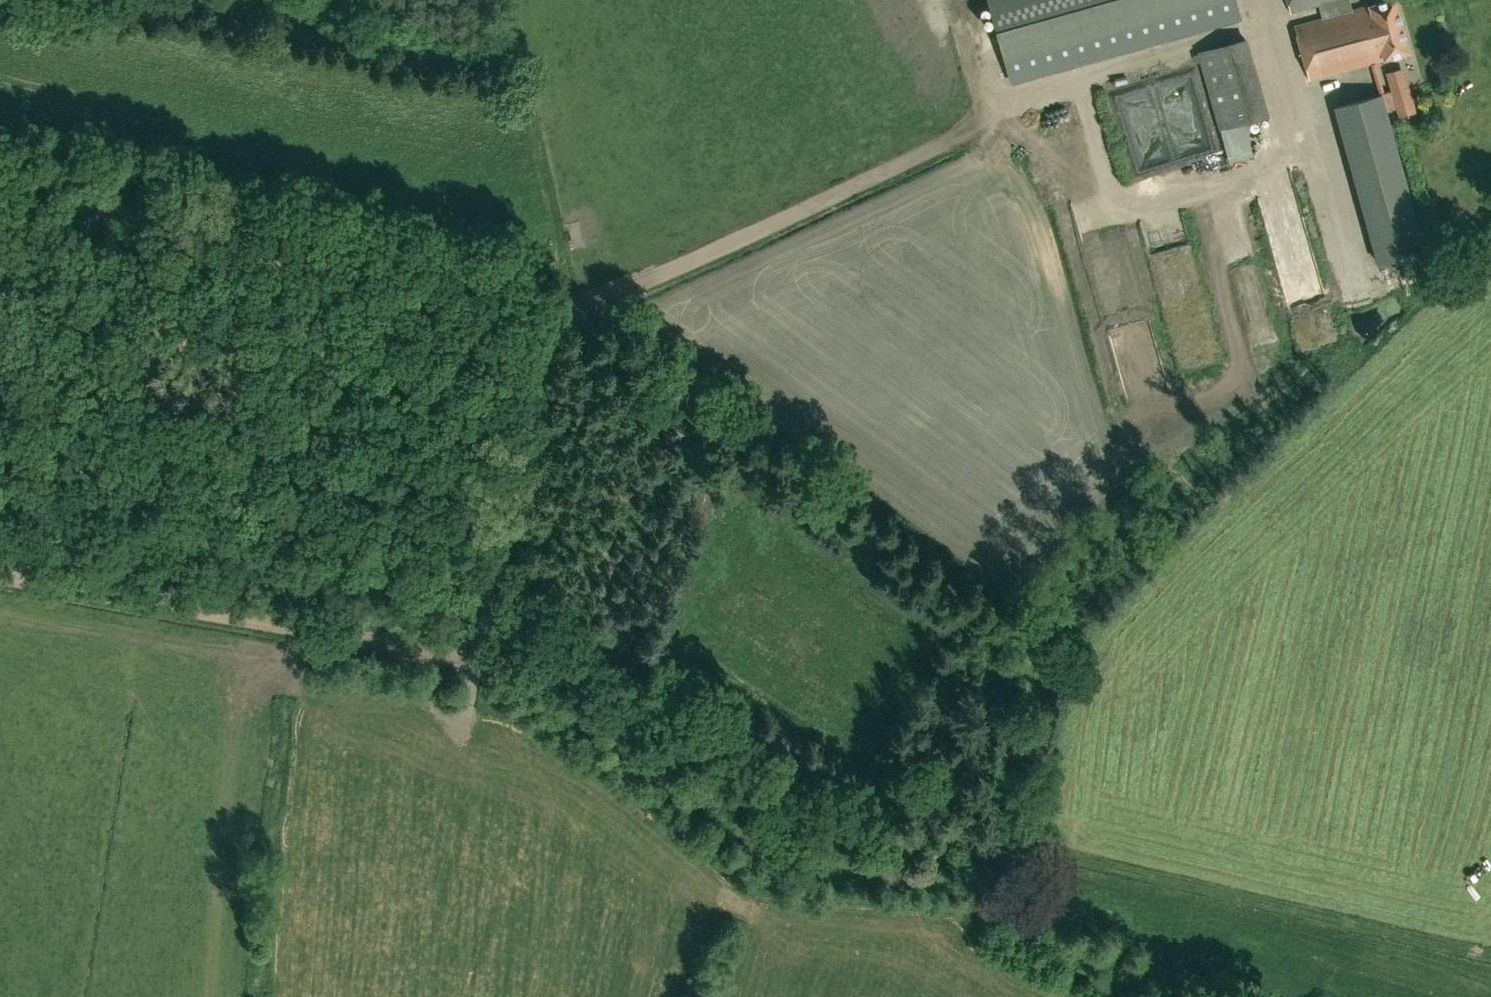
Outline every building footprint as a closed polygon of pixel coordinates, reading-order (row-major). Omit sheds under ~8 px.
[(1234,0),(988,0),(1010,77),(1238,14),(1234,0)] [(1308,79),(1409,52),(1395,0),(1389,0),(1353,10),(1350,0),(1287,0),(1290,12),(1318,5),(1322,18),(1294,26),(1308,79)] [(1410,68),(1393,72),(1398,91),(1389,94),(1396,118),(1422,110),(1410,68)] [(1385,96),(1337,110),(1359,188),(1334,195),(1356,271),(1365,268),(1368,278),(1386,273),(1376,241),(1401,234),(1396,215),(1418,209),(1385,96)] [(1236,161),(1261,156),(1255,127),(1231,131),(1236,161)] [(1206,152),(1195,164),(1212,179),(1223,167),(1206,152)] [(1408,282),(1428,277),(1423,259),(1387,269),(1394,296),(1410,292),(1408,282)]
